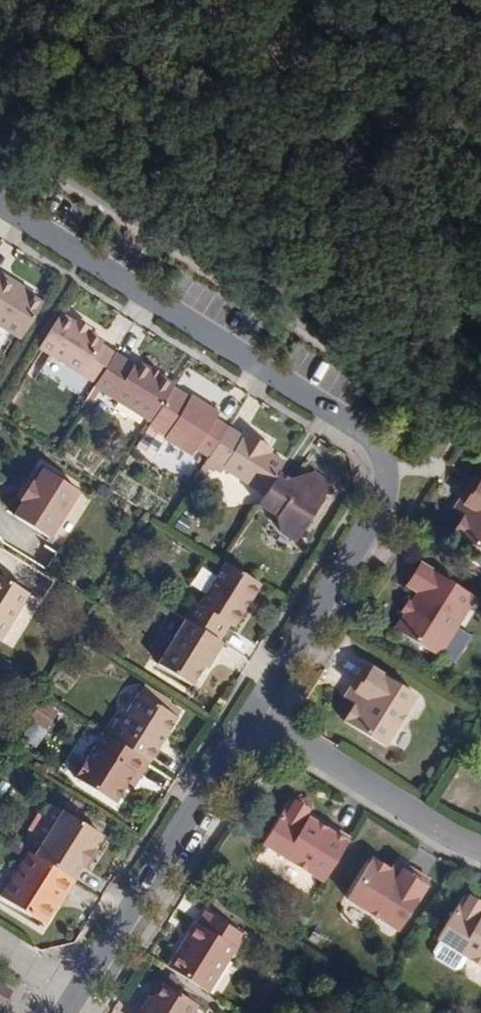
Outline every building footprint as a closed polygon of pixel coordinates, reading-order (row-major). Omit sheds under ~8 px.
[(29,295),(32,290),(2,273),(0,276),(0,277),(29,295)] [(21,337),(43,303),(29,295),(0,277),(0,324),(21,337)] [(59,317),(38,349),(95,384),(113,355),(100,346),(102,343),(59,317)] [(151,422),(172,388),(173,386),(135,363),(134,365),(114,353),(113,355),(95,384),(93,387),(151,422)] [(208,458),(228,428),(215,421),(218,414),(191,398),(189,400),(172,388),(151,422),(149,427),(165,436),(164,439),(193,457),(196,450),(208,458)] [(224,473),(226,470),(248,436),(230,424),(228,428),(208,458),(209,464),(224,473)] [(268,496),(282,474),(290,460),(279,454),(283,448),(250,429),(248,436),(226,470),(268,496)] [(80,492),(43,469),(34,483),(31,482),(20,500),(22,502),(13,515),(50,538),(80,492)] [(296,483),(282,474),(268,496),(259,505),(278,516),(282,533),(297,543),(308,526),(308,517),(314,515),(330,491),(329,481),(314,473),(309,473),(305,481),(296,483)] [(460,505),(465,508),(460,517),(466,521),(456,537),(480,553),(480,485),(475,482),(460,505)] [(465,508),(460,505),(455,513),(460,517),(465,508)] [(251,600),(262,583),(227,562),(201,604),(196,601),(184,618),(188,620),(220,639),(230,622),(235,626),(246,609),(242,607),(247,598),(251,600)] [(412,606),(408,614),(396,631),(439,658),(476,600),(421,567),(410,587),(420,594),(412,606)] [(0,578),(0,641),(30,596),(0,578)] [(246,609),(251,600),(247,598),(242,607),(246,609)] [(404,612),(408,614),(412,606),(408,604),(404,612)] [(218,657),(225,643),(220,639),(188,620),(161,664),(194,685),(207,664),(213,653),(218,657)] [(212,667),(218,657),(213,653),(207,664),(212,667)] [(366,665),(351,690),(356,692),(351,701),(356,705),(346,722),(386,747),(417,696),(366,665)] [(356,692),(351,690),(346,698),(351,701),(356,692)] [(109,736),(151,762),(160,748),(156,745),(162,734),(166,737),(178,717),(141,694),(128,714),(125,711),(109,736)] [(33,717),(51,729),(62,713),(44,701),(33,717)] [(156,745),(160,748),(166,737),(162,734),(156,745)] [(144,778),(153,764),(151,762),(109,736),(108,735),(80,779),(119,804),(138,774),(144,778)] [(324,881),(350,839),(318,819),(314,823),(307,819),(310,814),(306,812),(308,810),(295,802),(293,804),(289,802),(263,843),(324,881)] [(35,855),(74,879),(82,864),(85,866),(96,848),(94,847),(101,834),(64,810),(35,855)] [(314,823),(318,819),(310,814),(307,819),(314,823)] [(67,896),(76,881),(74,879),(35,855),(31,852),(3,897),(45,924),(64,894),(67,896)] [(429,880),(406,866),(403,870),(394,865),(390,871),(372,859),(347,900),(399,931),(429,880)] [(403,870),(406,866),(396,860),(394,865),(403,870)] [(470,896),(468,899),(463,896),(437,939),(440,941),(434,951),(436,958),(454,969),(461,967),(467,957),(480,965),(480,903),(470,896)] [(168,966),(207,991),(242,933),(210,913),(202,927),(195,922),(168,966)] [(2,1009),(14,991),(0,982),(0,1007),(2,1009)] [(197,1004),(164,983),(154,998),(158,1001),(153,1008),(150,1012),(191,1012),(197,1004)] [(158,1001),(154,998),(150,1005),(153,1008),(158,1001)]
